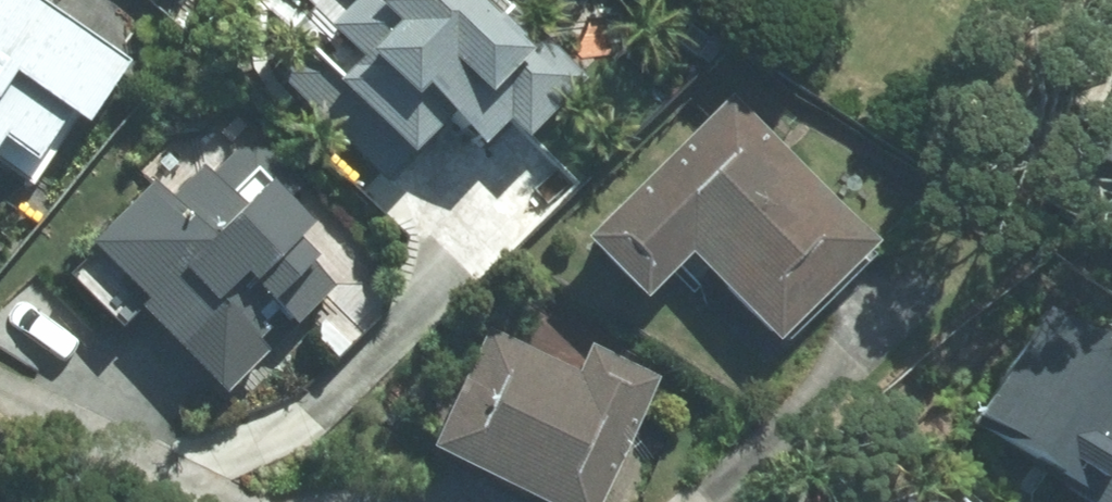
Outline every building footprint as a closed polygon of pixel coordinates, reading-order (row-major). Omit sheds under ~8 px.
[(36,0),(0,0),(0,168),(34,192),(125,61),(36,0)] [(472,0),(356,0),(330,26),(335,31),(285,81),(389,182),(447,123),(477,152),(502,127),(523,148),(589,81),(512,5),(494,22),(472,0)] [(1093,110),(1111,121),(1111,77),(1093,110)] [(875,234),(731,92),(582,241),(643,301),(686,258),(770,340),(875,234)] [(154,180),(91,243),(142,295),(134,303),(224,394),(331,289),(291,248),(312,227),(288,203),(314,178),(256,118),(173,200),(154,180)] [(1111,243),(1111,223),(1103,238),(1111,243)] [(1054,296),(971,426),(1091,501),(1111,501),(1111,333),(1054,296)] [(422,441),(545,501),(591,501),(655,374),(589,342),(577,367),(482,320),(422,441)] [(906,501),(948,501),(944,489),(906,501)]
